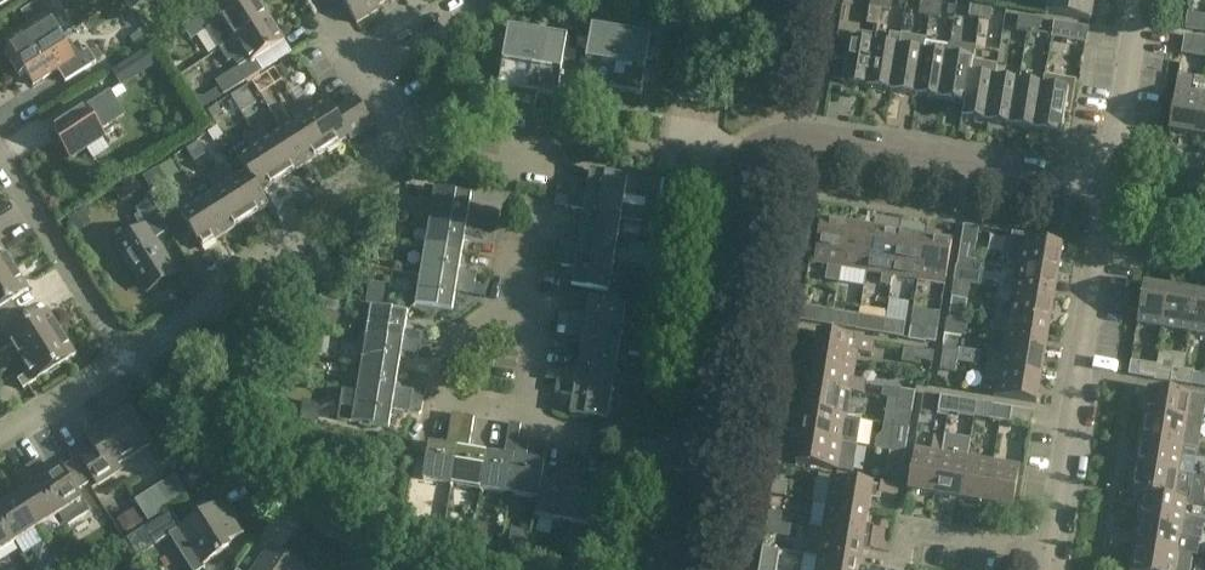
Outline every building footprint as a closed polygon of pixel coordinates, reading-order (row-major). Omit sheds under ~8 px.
[(1,8),(14,0),(0,0),(0,8),(1,8)] [(61,38),(75,29),(56,0),(44,0),(21,14),(29,26),(5,42),(12,53),(6,57),(13,68),(61,38)] [(135,11),(149,1),(149,0),(128,0),(135,11)] [(185,8),(193,21),(219,5),(217,0),(197,0),(185,8)] [(219,5),(193,21),(202,34),(221,22),(235,43),(270,20),(257,0),(251,0),(226,16),(219,5)] [(357,25),(381,10),(379,8),(373,0),(341,0),(357,25)] [(883,0),(872,0),(870,10),(881,11),(883,0)] [(881,11),(892,13),(895,0),(883,0),(881,11)] [(1047,15),(1090,22),(1094,0),(1050,0),(1047,15)] [(930,20),(932,5),(922,3),(920,18),(930,20)] [(980,20),(982,5),(973,3),(970,19),(980,20)] [(943,6),(932,5),(930,20),(941,21),(943,6)] [(994,6),(982,5),(980,20),(991,22),(994,6)] [(881,11),(870,10),(867,26),(878,28),(881,11)] [(1204,27),(1204,10),(1191,10),(1191,27),(1204,27)] [(1027,35),(1030,19),(1020,17),(1017,33),(1027,35)] [(1041,20),(1030,19),(1027,35),(1039,36),(1041,20)] [(270,20),(235,43),(248,63),(218,82),(227,96),(263,73),(256,62),(285,43),(270,20)] [(1054,23),(1052,39),(1087,45),(1090,29),(1054,23)] [(579,40),(577,50),(588,52),(582,87),(602,91),(600,102),(619,105),(621,94),(641,97),(647,62),(658,63),(660,53),(649,51),(651,37),(592,28),(590,42),(579,40)] [(139,51),(153,42),(145,29),(130,38),(139,51)] [(495,41),(494,51),(505,53),(499,88),(519,92),(517,103),(536,106),(538,95),(558,98),(564,63),(575,64),(576,54),(565,53),(568,38),(509,29),(506,43),(495,41)] [(868,90),(875,47),(874,47),(873,38),(871,38),(871,35),(858,33),(854,43),(850,43),(846,63),(836,61),(833,82),(843,83),(842,86),(868,90)] [(889,49),(875,47),(868,90),(892,94),(902,36),(891,34),(889,49)] [(914,38),(902,36),(892,94),(917,98),(924,55),(912,53),(914,38)] [(61,38),(13,68),(21,80),(27,76),(34,87),(58,72),(66,84),(102,61),(93,48),(84,54),(78,45),(69,50),(61,38)] [(926,42),(924,55),(917,98),(941,102),(950,46),(926,42)] [(951,42),(950,46),(941,102),(965,106),(970,77),(971,77),(973,63),(975,46),(951,42)] [(970,77),(965,106),(962,120),(987,124),(995,81),(998,65),(975,61),(975,63),(973,63),(971,77),(970,77)] [(136,62),(106,81),(114,93),(144,74),(136,62)] [(283,64),(276,69),(280,76),(288,71),(283,64)] [(1045,77),(1043,89),(1044,89),(1036,132),(1062,136),(1065,115),(1071,116),(1077,82),(1045,77)] [(1196,137),(1204,80),(1194,79),(1192,94),(1176,92),(1169,133),(1196,137)] [(1204,80),(1196,137),(1204,139),(1204,80)] [(1019,85),(995,81),(987,124),(1012,128),(1019,85)] [(1043,89),(1019,85),(1012,128),(1036,132),(1044,89),(1043,89)] [(333,112),(348,139),(350,142),(374,127),(350,89),(340,95),(346,104),(333,112)] [(305,99),(297,104),(327,152),(348,139),(333,112),(327,103),(313,112),(305,99)] [(70,120),(53,131),(62,144),(60,148),(66,156),(69,156),(71,159),(104,138),(100,132),(117,122),(102,100),(86,110),(84,108),(69,118),(70,120)] [(327,152),(297,104),(288,110),(296,123),(283,131),(305,166),(327,152)] [(218,106),(209,112),(215,121),(224,116),(218,106)] [(305,166),(283,131),(269,140),(261,127),(253,132),(284,180),(305,166)] [(284,180),(253,132),(244,138),(252,151),(238,160),(246,173),(261,194),(284,180)] [(198,142),(187,149),(195,162),(206,155),(198,142)] [(247,221),(217,173),(208,160),(200,165),(208,179),(216,192),(203,200),(225,236),(247,221)] [(261,194),(246,173),(233,181),(225,168),(217,173),(247,221),(270,207),(261,194)] [(568,198),(623,208),(628,178),(591,172),(588,190),(559,185),(557,195),(569,197),(568,198)] [(430,220),(485,229),(486,218),(469,215),(472,197),(435,191),(433,201),(418,198),(414,217),(430,220)] [(225,236),(203,200),(188,210),(180,197),(172,202),(202,250),(225,236)] [(623,208),(568,198),(567,209),(584,212),(581,230),(618,236),(623,208)] [(147,228),(117,247),(145,291),(174,272),(155,242),(168,234),(150,206),(137,214),(147,228)] [(69,219),(78,233),(93,224),(84,210),(69,219)] [(485,229),(430,220),(425,248),(462,255),(465,237),(483,240),(485,229)] [(841,269),(848,227),(821,223),(814,265),(841,269)] [(874,232),(848,227),(841,269),(867,274),(874,232)] [(964,227),(959,258),(974,261),(980,229),(964,227)] [(618,236),(581,230),(578,247),(561,245),(559,256),(613,265),(618,236)] [(874,232),(867,274),(883,276),(881,286),(891,288),(893,278),(900,236),(874,232)] [(925,240),(900,236),(893,278),(919,282),(925,240)] [(925,240),(919,282),(945,287),(952,245),(925,240)] [(1017,268),(1059,275),(1063,248),(1021,241),(1017,268)] [(462,255),(425,248),(420,277),(475,286),(477,275),(459,272),(462,255)] [(14,269),(1,249),(0,250),(0,278),(14,269)] [(613,265),(559,256),(557,267),(575,270),(572,288),(609,294),(613,265)] [(974,261),(959,258),(958,258),(954,284),(970,286),(974,261)] [(1017,268),(1012,293),(1054,300),(1059,275),(1017,268)] [(0,278),(0,327),(13,318),(9,320),(2,310),(29,293),(14,269),(0,278)] [(475,286),(420,277),(416,306),(453,312),(456,295),(473,297),(475,286)] [(970,286),(954,284),(949,310),(966,312),(970,286)] [(1163,329),(1169,290),(1144,286),(1137,325),(1163,329)] [(1195,294),(1169,290),(1163,329),(1189,333),(1195,294)] [(1054,300),(1012,293),(1010,307),(998,305),(996,317),(1050,326),(1054,300)] [(1195,294),(1189,333),(1204,336),(1204,296),(1195,294)] [(567,325),(622,335),(626,306),(589,300),(587,318),(569,315),(567,325)] [(371,308),(367,337),(421,346),(423,335),(405,332),(408,314),(371,308)] [(831,328),(834,313),(803,308),(800,323),(831,328)] [(966,312),(949,310),(945,336),(962,338),(966,312)] [(834,313),(831,328),(857,332),(860,317),(834,313)] [(13,318),(0,327),(0,352),(1,354),(12,347),(21,361),(62,335),(49,314),(22,331),(13,318)] [(860,317),(857,332),(883,337),(886,321),(860,317)] [(1050,326),(996,317),(994,330),(1006,332),(1004,345),(1046,352),(1050,326)] [(886,321),(883,337),(903,340),(906,325),(886,321)] [(911,325),(909,340),(926,343),(927,341),(937,343),(939,325),(929,324),(928,327),(911,325)] [(622,335),(567,325),(565,337),(583,340),(580,355),(617,362),(622,335)] [(818,334),(813,361),(855,368),(858,355),(873,358),(876,344),(818,334)] [(62,335),(21,361),(31,376),(19,383),(24,392),(77,358),(62,335)] [(367,337),(362,366),(399,372),(402,354),(419,357),(421,346),(367,337)] [(1046,352),(1004,345),(1002,359),(990,357),(988,369),(1042,378),(1046,352)] [(943,350),(941,361),(958,364),(960,353),(943,350)] [(558,381),(558,383),(612,393),(617,362),(580,355),(577,375),(559,372),(558,381)] [(855,368),(813,361),(809,387),(851,394),(852,391),(865,394),(867,380),(854,378),(855,368)] [(958,364),(941,361),(939,373),(956,376),(958,364)] [(1131,363),(1129,376),(1139,378),(1141,364),(1131,363)] [(362,366),(357,395),(412,404),(423,405),(425,394),(396,390),(399,372),(362,366)] [(1180,384),(1183,369),(1172,367),(1170,383),(1180,384)] [(546,379),(558,381),(559,372),(560,370),(548,368),(546,379)] [(1042,378),(988,369),(986,380),(998,382),(995,398),(1037,405),(1042,378)] [(1194,370),(1183,369),(1180,384),(1192,386),(1194,370)] [(612,393),(558,383),(556,394),(573,397),(570,415),(607,422),(612,393)] [(344,385),(343,392),(354,394),(355,387),(344,385)] [(809,387),(805,413),(847,420),(851,394),(809,387)] [(1202,425),(1204,409),(1204,398),(1150,389),(1145,416),(1202,425)] [(899,401),(914,404),(916,392),(901,390),(899,401)] [(949,412),(952,395),(943,393),(940,410),(949,412)] [(412,404),(357,395),(352,424),(389,430),(392,412),(410,415),(412,404)] [(952,395),(949,412),(975,417),(978,399),(952,395)] [(914,404),(899,401),(897,411),(912,414),(914,404)] [(1000,423),(1003,408),(993,407),(991,422),(1000,423)] [(1003,408),(1000,423),(1033,430),(1035,414),(1003,408)] [(93,449),(78,458),(97,487),(112,477),(108,472),(151,445),(128,409),(85,436),(93,449)] [(805,413),(801,438),(843,445),(843,442),(857,444),(861,422),(847,420),(805,413)] [(1202,425),(1145,416),(1141,442),(1198,451),(1202,425)] [(452,486),(463,419),(452,417),(447,447),(429,444),(423,481),(452,486)] [(475,420),(463,419),(452,486),(481,491),(487,454),(469,451),(475,420)] [(511,424),(509,438),(518,439),(521,426),(511,424)] [(891,453),(906,455),(910,430),(895,427),(891,453)] [(935,497),(945,439),(934,437),(932,453),(915,450),(908,492),(935,497)] [(843,445),(801,438),(796,465),(838,472),(843,445)] [(487,454),(481,491),(510,496),(519,441),(507,439),(505,457),(487,454)] [(945,439),(935,497),(961,501),(968,459),(952,456),(955,441),(945,439)] [(530,443),(519,441),(510,496),(538,500),(538,501),(542,481),(545,463),(527,460),(530,443)] [(1141,442),(1137,468),(1178,475),(1181,459),(1196,461),(1198,451),(1141,442)] [(906,455),(891,453),(878,451),(876,461),(904,466),(906,455)] [(968,459),(961,501),(987,505),(994,463),(968,459)] [(38,461),(28,468),(58,516),(65,528),(87,514),(73,492),(86,484),(74,464),(61,473),(59,470),(48,477),(38,461)] [(1020,467),(994,463),(987,505),(1013,510),(1020,467)] [(538,501),(538,500),(535,518),(564,523),(573,468),(562,466),(559,484),(542,481),(538,501)] [(58,516),(28,468),(16,476),(26,491),(15,497),(36,530),(58,516)] [(584,470),(573,468),(564,523),(593,527),(600,490),(582,487),(584,470)] [(1178,475),(1137,468),(1132,494),(1144,496),(1186,503),(1189,503),(1194,477),(1178,475)] [(832,480),(827,506),(869,513),(871,500),(880,502),(882,496),(900,499),(902,488),(881,484),(881,488),(832,480)] [(1144,496),(1140,522),(1197,531),(1199,521),(1183,518),(1186,503),(1144,496)] [(14,544),(36,530),(15,497),(4,505),(0,499),(0,522),(14,544)] [(156,545),(170,536),(192,569),(203,569),(206,568),(204,564),(230,548),(228,544),(244,534),(223,502),(182,528),(172,511),(146,528),(156,545)] [(1087,517),(1107,517),(1107,504),(1087,504),(1087,517)] [(869,513),(827,506),(823,532),(889,543),(890,533),(867,529),(869,513)] [(769,510),(767,521),(781,524),(783,513),(769,510)] [(134,511),(118,521),(128,536),(143,526),(134,511)] [(14,544),(0,522),(0,553),(14,544)] [(1197,531),(1140,522),(1136,548),(1178,555),(1180,539),(1195,541),(1197,531)] [(473,542),(487,543),(489,525),(476,523),(473,542)] [(889,543),(823,532),(810,530),(806,556),(818,558),(861,565),(863,549),(887,554),(889,543)] [(273,547),(257,569),(306,569),(273,547)] [(1136,548),(1132,569),(1191,569),(1193,557),(1178,555),(1136,548)] [(760,569),(776,569),(779,552),(763,549),(760,569)] [(528,569),(535,569),(536,569),(538,553),(530,552),(528,569)] [(64,568),(57,556),(35,569),(61,569),(64,568)] [(558,569),(569,569),(571,560),(560,558),(558,569)] [(818,558),(816,569),(860,569),(861,565),(818,558)]
